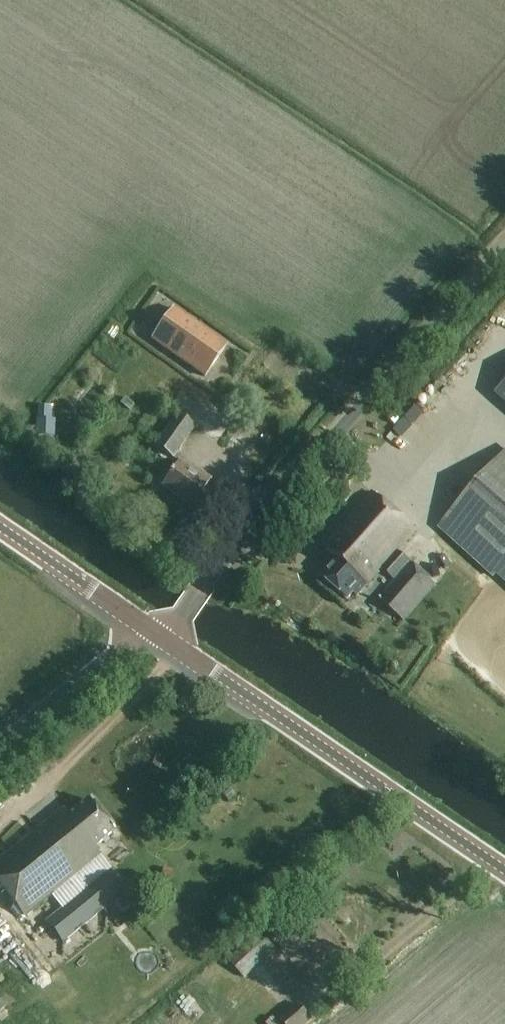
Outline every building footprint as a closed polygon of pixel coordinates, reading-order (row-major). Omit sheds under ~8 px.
[(164,321),(194,343),(204,329),(174,306),(164,321)] [(182,360),(194,343),(164,321),(153,338),(182,360)] [(204,329),(194,343),(182,360),(205,376),(226,345),(204,329)] [(154,447),(173,460),(195,429),(176,415),(154,447)] [(438,528),(494,579),(497,576),(504,583),(504,455),(438,528)] [(198,477),(178,463),(160,487),(190,507),(208,481),(200,475),(198,477)] [(434,585),(395,551),(414,529),(371,491),(323,545),(336,557),(320,576),(346,599),(354,590),(357,593),(379,568),(396,582),(380,602),(402,621),(434,585)] [(89,801),(70,816),(63,808),(0,859),(0,888),(24,918),(101,854),(95,847),(114,831),(89,801)] [(64,943),(126,893),(109,871),(47,921),(64,943)] [(122,914),(135,904),(128,895),(115,905),(122,914)] [(290,994),(315,971),(311,967),(337,944),(319,924),(268,970),(290,994)] [(275,943),(280,938),(272,928),(266,933),(275,943)] [(245,979),(276,951),(261,934),(230,963),(245,979)] [(313,1021),(298,1003),(279,1020),(283,1023),(310,1023),(313,1021)]
